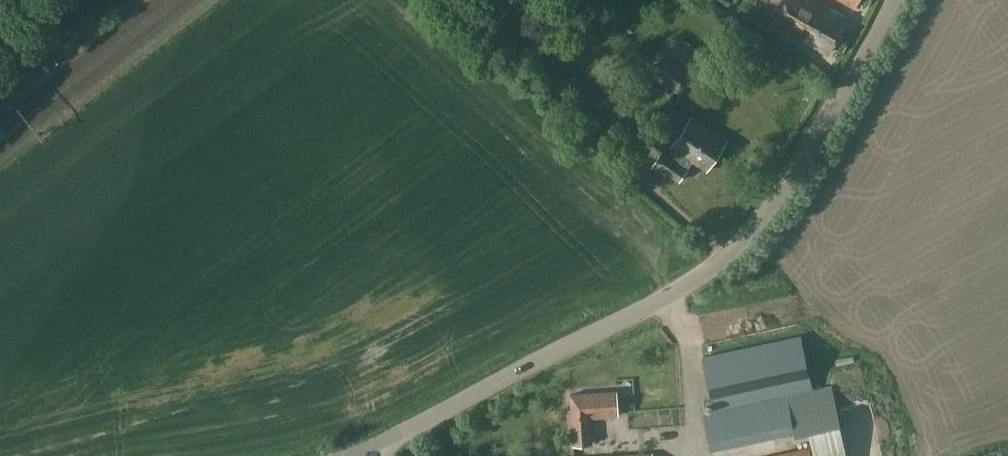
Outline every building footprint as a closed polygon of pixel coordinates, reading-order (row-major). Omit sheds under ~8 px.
[(846,22),(809,0),(788,0),(775,23),(828,54),(846,22)] [(679,91),(689,75),(666,60),(656,77),(679,91)] [(707,171),(726,141),(692,119),(673,147),(666,157),(661,153),(653,165),(676,181),(686,167),(697,175),(702,167),(707,171)] [(813,387),(801,334),(702,357),(713,409),(702,412),(710,448),(794,429),(807,426),(799,391),(813,387)] [(794,429),(795,435),(810,433),(815,455),(847,455),(832,384),(813,387),(799,391),(807,426),(794,429)] [(617,394),(572,396),(574,446),(592,445),(591,417),(618,416),(617,394)]
